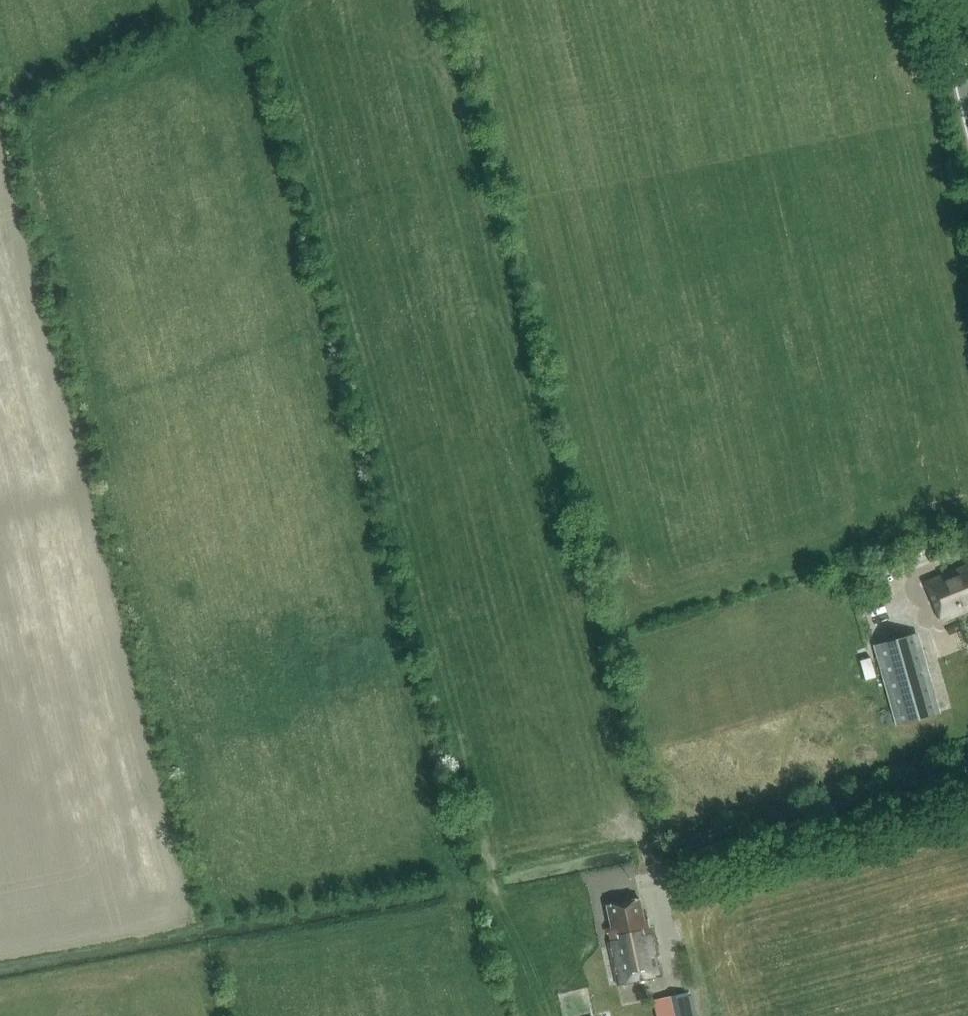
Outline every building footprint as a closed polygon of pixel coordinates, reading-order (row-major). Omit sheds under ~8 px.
[(921,582),(937,620),(967,606),(967,562),(921,582)] [(896,722),(934,711),(912,635),(873,646),(896,722)] [(638,895),(605,904),(610,926),(604,927),(619,984),(665,972),(652,924),(650,924),(648,916),(644,917),(638,895)] [(692,1008),(688,990),(653,998),(657,1015),(694,1015),(692,1008)]
